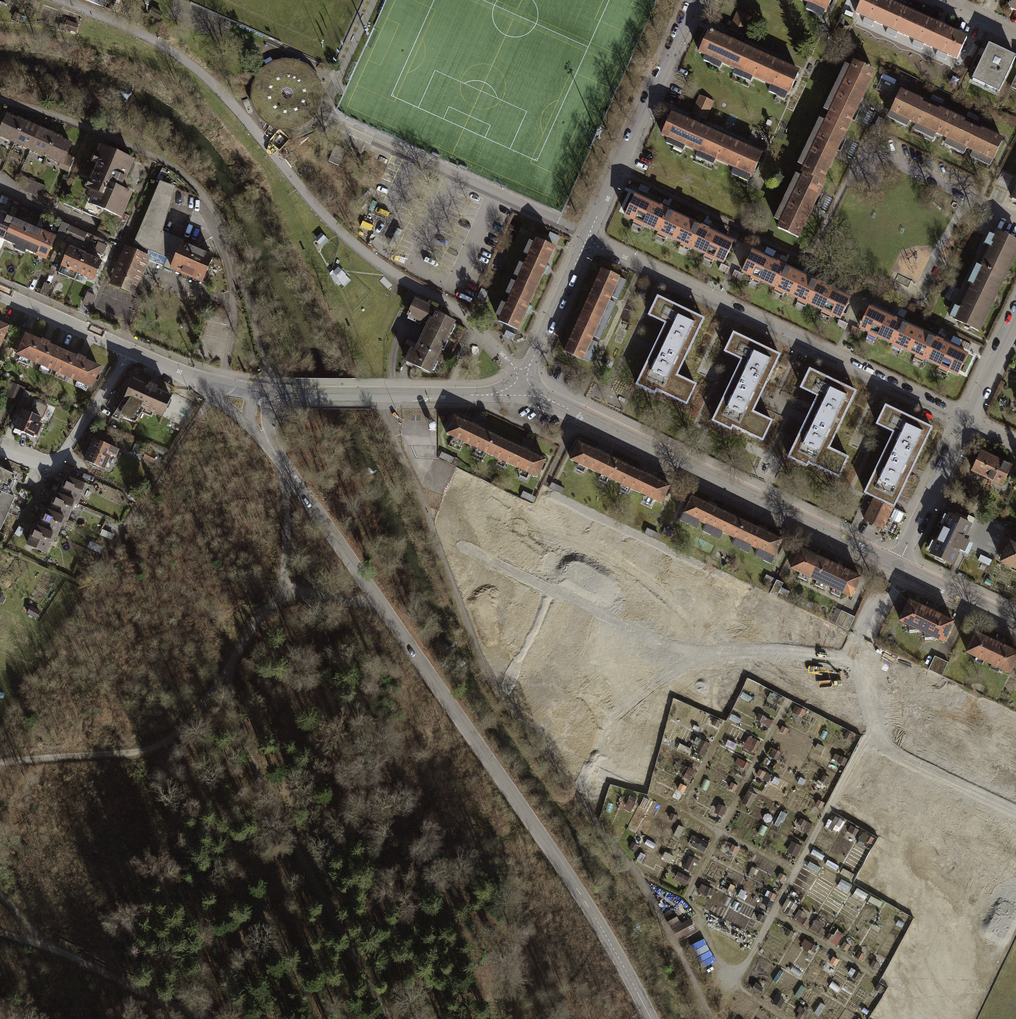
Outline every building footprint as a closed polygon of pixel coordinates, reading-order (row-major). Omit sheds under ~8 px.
[(809,3),(807,8),(815,12),(817,6),(827,10),(831,0),(803,0),(809,3)] [(907,36),(916,16),(881,0),(862,0),(856,13),(907,36)] [(737,11),(733,20),(749,27),(753,18),(737,11)] [(907,36),(957,58),(966,38),(916,16),(907,36)] [(733,20),(729,29),(745,36),(749,27),(733,20)] [(78,25),(69,22),(67,30),(76,33),(78,25)] [(753,52),(709,32),(699,53),(706,56),(703,62),(710,65),(713,59),(744,73),(753,52)] [(989,45),(972,79),(999,92),(1015,58),(989,45)] [(799,72),(753,52),(744,73),(772,86),(769,91),(777,95),(779,89),(789,93),(799,72)] [(255,107),(265,121),(279,129),(297,130),(311,122),(320,112),(324,97),(323,86),(315,72),(303,63),(287,60),(271,65),(259,77),(254,91),(255,107)] [(874,70),(854,60),(851,67),(847,65),(827,106),(831,108),(828,116),(848,126),(874,70)] [(896,73),(894,78),(908,84),(910,80),(896,73)] [(941,137),(951,114),(898,90),(888,112),(894,115),(891,121),(903,127),(905,121),(923,129),(920,134),(929,139),(932,133),(941,137)] [(700,95),(695,104),(711,112),(715,103),(700,95)] [(695,104),(691,113),(707,121),(711,112),(695,104)] [(717,134),(671,114),(662,136),(669,139),(666,144),(673,147),(675,141),(707,155),(717,134)] [(994,162),(1005,139),(951,114),(941,137),(948,140),(945,146),(955,150),(957,145),(977,154),(974,160),(984,164),(987,158),(994,162)] [(7,116),(0,132),(0,136),(15,143),(24,121),(18,118),(17,120),(7,116)] [(848,126),(828,116),(824,124),(820,121),(800,163),(803,165),(801,171),(802,172),(821,181),(848,126)] [(29,123),(24,121),(15,143),(30,150),(39,130),(29,125),(29,123)] [(50,135),(39,130),(30,150),(47,157),(56,136),(51,134),(50,135)] [(762,154),(717,134),(707,155),(734,168),(732,174),(739,177),(742,171),(753,176),(762,154)] [(61,138),(56,136),(47,157),(61,163),(63,164),(66,156),(71,145),(61,140),(61,138)] [(132,161),(100,148),(97,155),(101,157),(91,181),(95,183),(90,196),(100,200),(97,207),(121,217),(131,195),(119,190),(132,161)] [(364,155),(352,150),(345,167),(358,171),(364,155)] [(59,167),(69,171),(74,159),(66,156),(63,164),(61,163),(59,167)] [(821,181),(802,172),(799,180),(795,179),(776,219),(779,221),(776,228),(797,238),(824,182),(821,181)] [(30,193),(35,182),(27,178),(22,189),(30,193)] [(46,187),(35,182),(30,193),(41,198),(46,187)] [(111,283),(132,292),(149,250),(169,259),(165,266),(203,281),(212,257),(182,245),(183,242),(161,232),(174,188),(160,183),(131,251),(126,249),(111,283)] [(684,221),(635,198),(626,217),(675,240),(684,221)] [(0,214),(0,248),(1,249),(4,241),(13,220),(0,214)] [(35,229),(13,220),(4,241),(26,250),(35,229)] [(732,243),(684,221),(675,240),(723,262),(732,243)] [(66,234),(70,226),(62,222),(57,234),(65,237),(66,234)] [(78,229),(70,226),(66,234),(74,238),(78,229)] [(55,238),(35,229),(26,250),(46,259),(55,238)] [(977,277),(1000,288),(1015,254),(1015,242),(998,233),(977,277)] [(323,248),(330,241),(324,234),(316,241),(323,248)] [(104,254),(108,243),(97,239),(93,250),(104,254)] [(554,249),(535,240),(517,281),(536,289),(554,249)] [(85,255),(68,248),(58,273),(75,280),(78,273),(85,255)] [(800,276),(752,253),(743,272),(791,295),(800,276)] [(101,263),(85,255),(78,273),(94,280),(101,263)] [(340,268),(330,278),(342,290),(352,280),(340,268)] [(581,310),(602,320),(604,315),(608,317),(614,304),(609,302),(612,297),(616,299),(621,288),(616,286),(619,281),(599,272),(581,310)] [(849,299),(800,276),(791,295),(840,318),(849,299)] [(977,277),(956,320),(979,331),(1000,288),(977,277)] [(536,289),(517,281),(499,321),(518,329),(536,289)] [(88,291),(84,302),(92,305),(96,294),(88,291)] [(704,318),(658,296),(648,317),(664,325),(635,385),(654,394),(655,390),(685,404),(695,385),(676,376),(704,318)] [(438,310),(414,299),(405,318),(430,329),(436,315),(438,310)] [(563,349),(584,359),(586,355),(589,357),(595,344),(592,343),(594,338),(597,339),(603,326),(600,325),(602,320),(581,310),(563,349)] [(919,333),(871,310),(862,329),(910,352),(919,333)] [(406,365),(434,378),(459,325),(436,315),(430,329),(419,351),(414,348),(406,365)] [(0,324),(0,346),(8,328),(0,324)] [(780,355),(734,333),(724,353),(741,361),(712,421),(730,430),(732,426),(762,441),(771,421),(753,412),(780,355)] [(967,356),(919,333),(910,352),(958,374),(967,356)] [(63,352),(26,336),(18,354),(54,370),(63,352)] [(99,368),(63,352),(54,370),(91,387),(99,368)] [(855,392),(810,370),(801,390),(817,397),(788,458),(806,466),(808,462),(839,477),(848,458),(828,449),(855,392)] [(133,381),(125,398),(116,411),(121,413),(120,417),(135,423),(145,409),(162,417),(171,397),(133,381)] [(12,383),(5,397),(17,402),(23,388),(12,383)] [(16,409),(23,411),(23,410),(28,400),(21,397),(16,409)] [(23,410),(23,411),(15,429),(32,437),(33,434),(36,436),(42,423),(38,422),(40,418),(42,419),(48,407),(37,402),(31,413),(23,410)] [(932,428),(886,406),(877,424),(894,432),(865,494),(875,499),(893,508),(894,508),(932,428)] [(400,437),(433,437),(433,413),(400,413),(400,437)] [(457,418),(448,437),(493,458),(502,439),(457,418)] [(502,439),(493,458),(539,480),(548,461),(502,439)] [(118,450),(94,440),(85,460),(104,468),(110,454),(115,456),(118,450)] [(580,445),(572,463),(617,485),(626,467),(580,445)] [(147,452),(144,459),(153,463),(155,456),(147,452)] [(442,452),(441,458),(452,462),(454,456),(442,452)] [(972,471),(988,478),(996,459),(982,452),(972,471)] [(988,478),(1003,485),(1012,465),(996,459),(988,478)] [(626,467),(617,485),(662,506),(671,488),(626,467)] [(7,494),(7,493),(15,475),(0,468),(0,491),(2,491),(7,494)] [(68,478),(60,496),(74,502),(77,503),(85,485),(68,478)] [(564,488),(554,483),(551,488),(561,493),(564,488)] [(7,493),(7,494),(2,491),(0,496),(0,529),(1,529),(15,497),(7,493)] [(57,495),(50,512),(64,519),(66,520),(74,502),(60,496),(57,495)] [(694,498),(685,517),(688,518),(685,524),(701,532),(704,526),(710,529),(707,534),(723,542),(726,536),(731,539),(740,520),(694,498)] [(865,520),(883,528),(893,508),(875,499),(865,520)] [(47,511),(39,529),(53,535),(56,536),(64,519),(50,512),(47,511)] [(966,523),(950,516),(931,555),(953,565),(960,550),(964,552),(968,544),(964,541),(971,526),(972,527),(976,519),(969,516),(966,523)] [(740,520),(731,539),(738,542),(736,548),(751,555),(754,550),(762,553),(759,558),(774,565),(776,560),(779,562),(788,543),(740,520)] [(660,533),(648,527),(645,534),(657,540),(660,533)] [(676,532),(664,527),(662,533),(673,538),(676,532)] [(36,528),(29,545),(45,552),(53,535),(39,529),(36,528)] [(1012,544),(1003,563),(1015,569),(1015,546),(1012,544)] [(805,549),(794,571),(804,576),(801,581),(811,586),(814,580),(823,585),(821,590),(829,594),(831,589),(841,593),(838,598),(846,602),(849,597),(854,599),(864,578),(805,549)] [(764,580),(774,585),(776,580),(766,575),(764,580)] [(776,580),(774,585),(770,593),(777,596),(778,593),(787,597),(790,591),(781,587),(783,583),(776,580)] [(952,622),(911,603),(902,622),(943,642),(952,622)] [(27,613),(37,620),(42,612),(32,606),(27,613)] [(855,617),(841,610),(835,624),(848,630),(855,617)] [(580,626),(594,629),(597,616),(583,613),(580,626)] [(579,631),(577,639),(590,642),(592,634),(579,631)] [(977,635),(968,654),(1010,674),(1015,661),(1015,653),(977,635)] [(948,662),(935,656),(928,669),(942,675),(948,662)] [(757,698),(746,693),(744,698),(754,703),(757,698)] [(783,700),(777,697),(774,703),(780,706),(783,700)] [(683,703),(677,701),(674,711),(680,713),(683,703)] [(776,719),(769,715),(766,721),(773,725),(776,719)] [(824,720),(818,717),(813,726),(819,729),(824,720)] [(788,724),(783,722),(779,730),(783,733),(788,724)] [(674,744),(680,729),(675,727),(669,741),(674,744)] [(766,740),(756,735),(753,740),(763,745),(766,740)] [(856,746),(843,740),(840,745),(853,752),(856,746)] [(711,746),(706,743),(701,752),(706,755),(711,746)] [(777,747),(771,744),(766,753),(773,756),(777,747)] [(802,757),(787,749),(785,754),(799,761),(802,757)] [(835,775),(825,770),(821,779),(830,784),(835,775)] [(770,776),(760,771),(757,776),(767,781),(770,776)] [(810,782),(800,777),(795,787),(805,792),(810,782)] [(662,795),(666,785),(660,782),(656,792),(662,795)] [(818,786),(812,783),(807,794),(813,796),(818,786)] [(757,796),(749,792),(742,804),(750,809),(757,796)] [(726,808),(720,805),(716,813),(722,816),(726,808)] [(842,822),(833,818),(829,826),(837,830),(842,822)] [(812,826),(802,819),(799,823),(809,830),(812,826)] [(856,831),(850,827),(845,836),(851,840),(856,831)] [(872,838),(866,835),(861,843),(868,846),(872,838)] [(696,837),(692,845),(705,852),(709,844),(696,837)] [(635,850),(638,846),(632,842),(630,847),(635,850)] [(801,847),(792,843),(787,852),(796,857),(801,847)] [(820,867),(810,861),(806,867),(817,873),(820,867)] [(836,876),(825,870),(821,877),(833,883),(836,876)] [(680,872),(676,880),(686,885),(690,877),(680,872)] [(786,878),(781,875),(778,880),(783,883),(786,878)] [(851,884),(840,878),(836,885),(847,891),(851,884)] [(703,885),(700,891),(709,896),(712,889),(703,885)] [(863,893),(855,889),(851,896),(859,900),(863,893)] [(775,896),(769,893),(763,903),(769,906),(775,896)] [(879,906),(871,902),(868,908),(875,912),(879,906)] [(897,911),(885,904),(881,911),(893,917),(897,911)] [(674,912),(666,916),(679,938),(695,929),(690,919),(680,924),(674,912)] [(809,920),(803,916),(800,921),(806,925),(809,920)] [(912,920),(905,916),(901,924),(908,927),(912,920)] [(887,929),(882,926),(878,932),(884,935),(887,929)] [(819,947),(810,941),(807,948),(816,953),(819,947)] [(897,947),(891,943),(886,952),(892,956),(897,947)] [(867,950),(862,947),(856,958),(861,961),(867,950)] [(808,958),(804,956),(798,967),(802,969),(808,958)] [(860,985),(865,976),(856,971),(851,981),(860,985)] [(769,989),(762,985),(757,994),(764,998),(769,989)] [(886,988),(881,985),(876,994),(881,997),(886,988)] [(814,992),(802,986),(798,994),(809,1000),(814,992)] [(748,1000),(738,994),(734,1002),(744,1008),(748,1000)] [(864,1005),(861,1010),(870,1016),(873,1011),(864,1005)]
